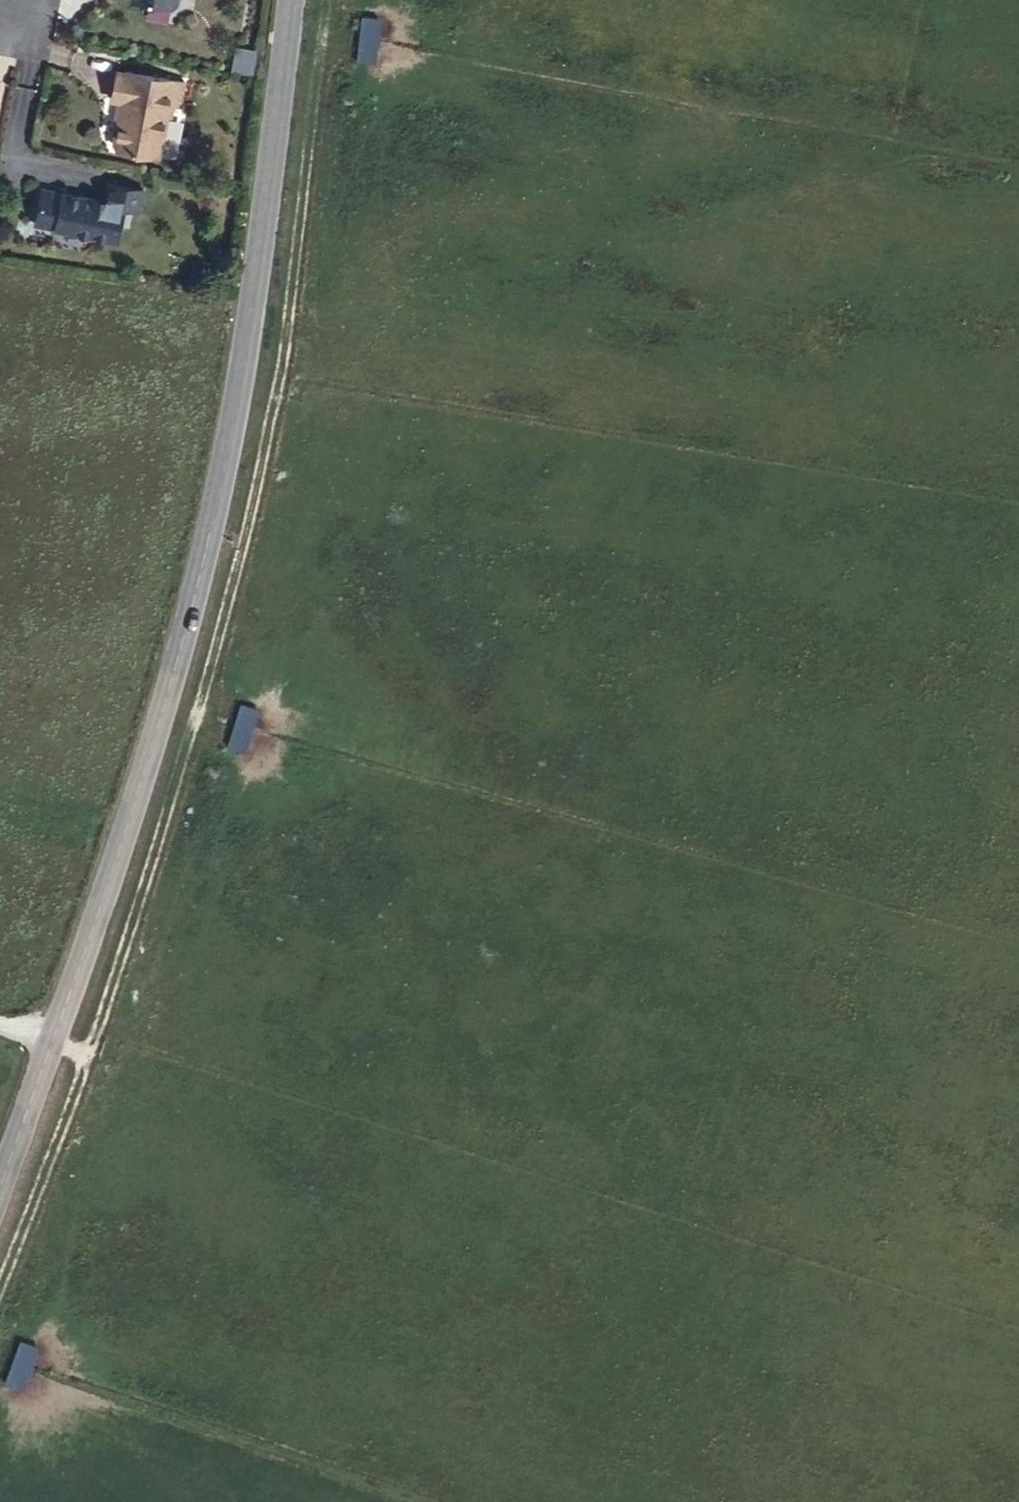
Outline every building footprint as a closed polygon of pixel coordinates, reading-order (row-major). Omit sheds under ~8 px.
[(122,4),(165,13),(171,10),(173,0),(123,0),(122,4)] [(377,62),(381,17),(361,16),(358,61),(377,62)] [(121,78),(111,76),(104,104),(117,107),(113,124),(111,124),(105,148),(108,153),(151,162),(160,123),(164,124),(167,110),(172,88),(122,76),(121,78)] [(179,89),(172,88),(167,110),(174,112),(179,89)] [(86,206),(35,195),(27,230),(108,248),(112,229),(119,231),(122,215),(131,217),(135,198),(101,191),(96,209),(95,214),(85,211),(86,206)]
